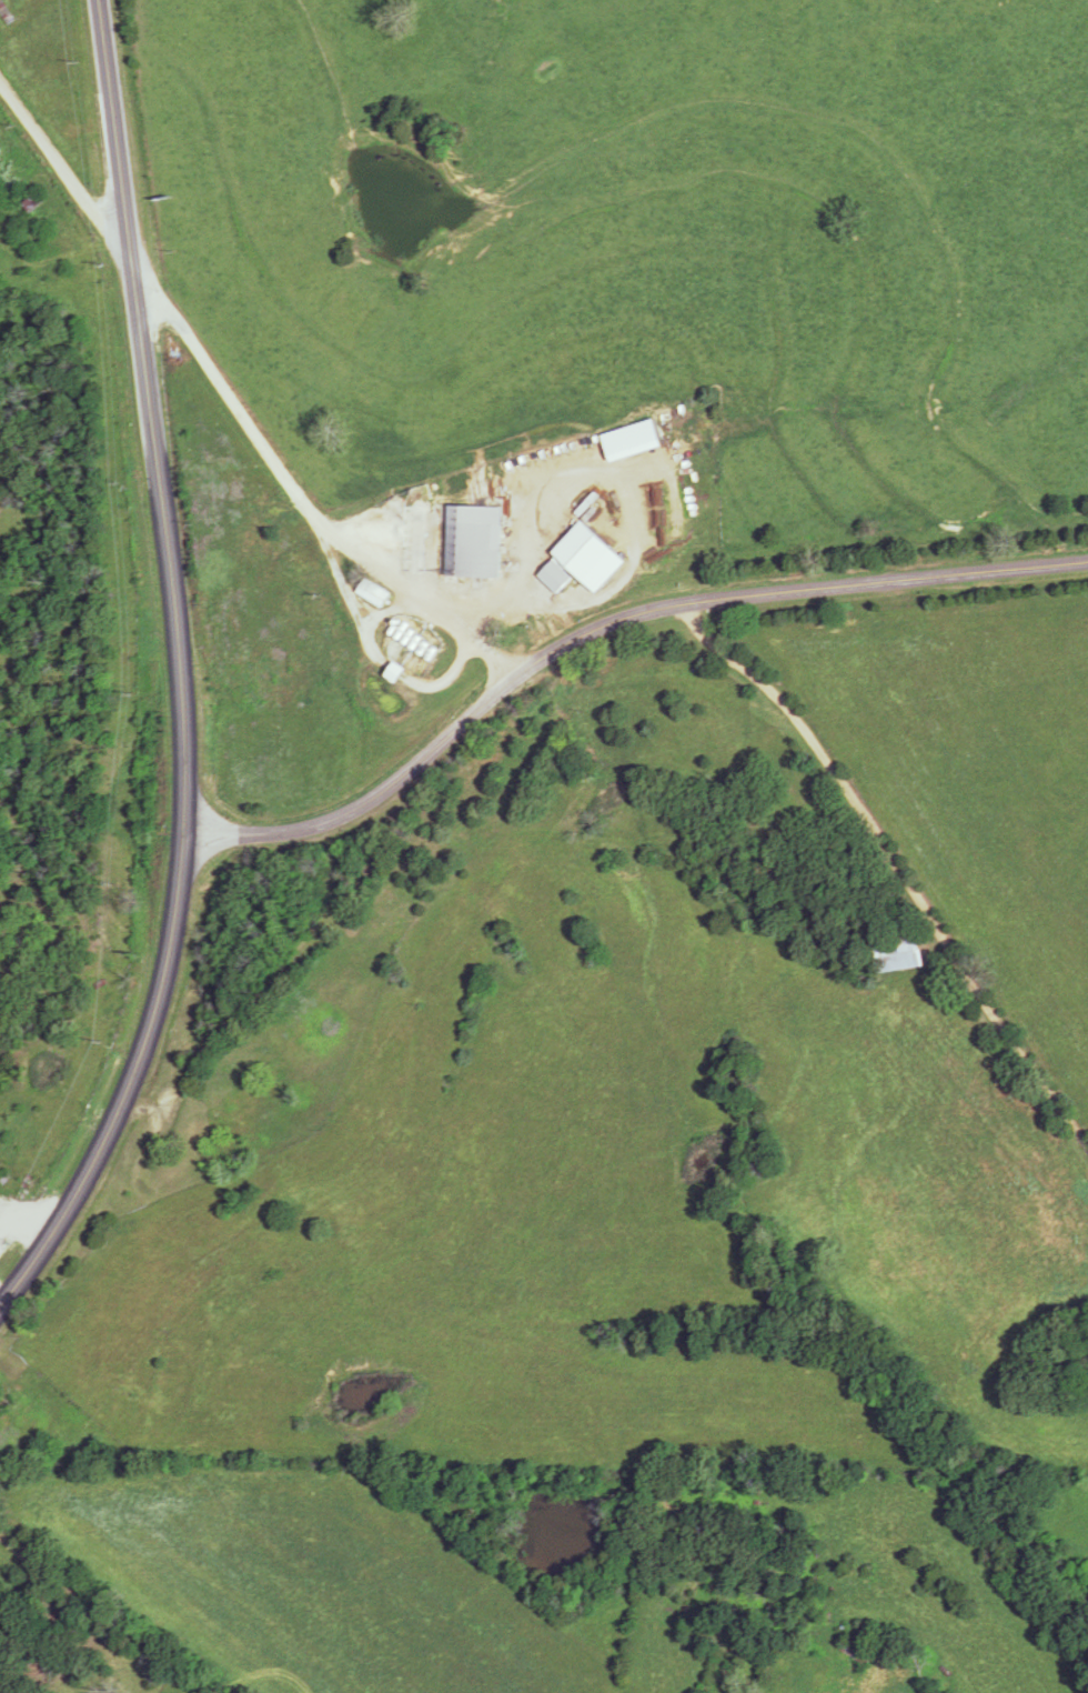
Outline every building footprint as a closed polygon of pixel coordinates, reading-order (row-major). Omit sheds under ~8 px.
[(24,203),(31,212),(45,202),(38,192),(24,203)] [(448,575),(501,576),(502,547),(494,546),(495,522),(449,521),(448,575)] [(539,571),(560,593),(575,578),(564,566),(568,562),(586,580),(617,549),(588,521),(539,571)] [(391,594),(367,578),(357,594),(381,609),(391,594)] [(923,967),(918,932),(872,938),(876,973),(923,967)]
